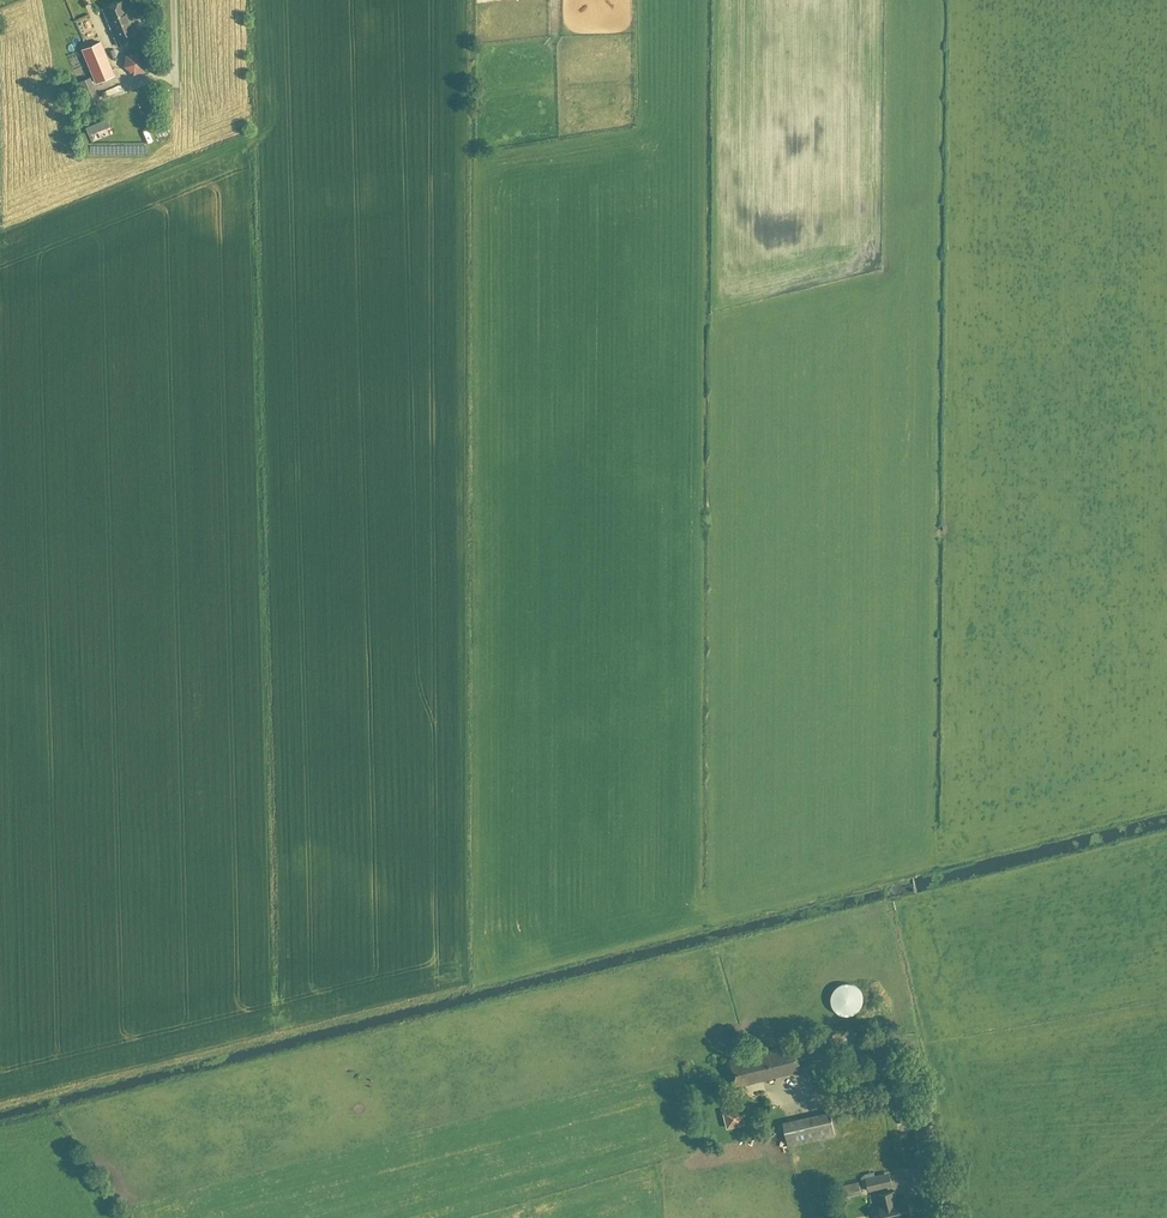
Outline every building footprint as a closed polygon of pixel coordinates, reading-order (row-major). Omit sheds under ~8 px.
[(125,0),(122,0),(102,8),(118,46),(140,37),(125,0)] [(115,75),(101,42),(82,49),(96,83),(115,75)] [(125,56),(123,68),(133,74),(143,70),(145,58),(135,51),(125,56)] [(118,80),(124,92),(132,89),(126,76),(118,80)] [(88,78),(76,83),(84,101),(96,95),(88,78)] [(103,89),(117,84),(115,78),(101,83),(103,89)] [(109,127),(106,120),(85,128),(88,135),(109,127)] [(845,984),(840,985),(835,989),(832,993),(831,999),(831,1005),(834,1010),(838,1013),(843,1016),(848,1016),(854,1014),(858,1011),(861,1007),(863,1001),(862,996),(860,991),(856,987),(851,985),(845,984)] [(737,1087),(838,1062),(832,1035),(731,1060),(737,1087)] [(728,1106),(729,1110),(723,1111),(727,1128),(744,1124),(739,1103),(728,1106)] [(803,1118),(782,1123),(788,1146),(808,1142),(803,1118)] [(913,1119),(902,1122),(905,1131),(916,1128),(913,1119)] [(865,1178),(868,1192),(892,1186),(889,1172),(865,1178)] [(881,1205),(879,1205),(882,1217),(906,1217),(912,1217),(908,1198),(896,1201),(893,1191),(878,1195),(881,1205)]
